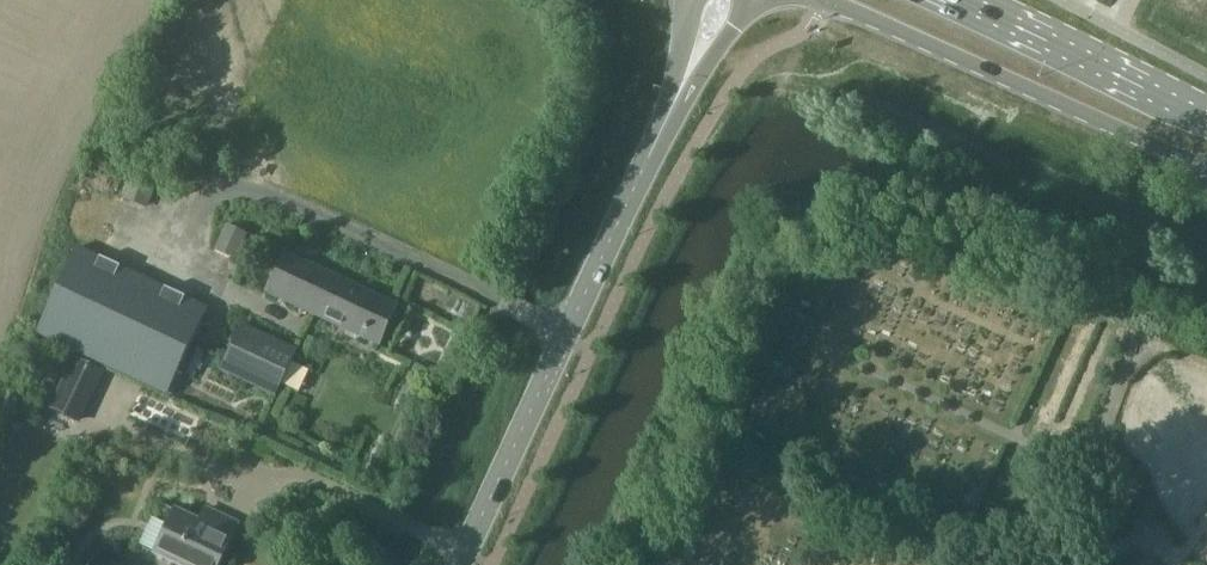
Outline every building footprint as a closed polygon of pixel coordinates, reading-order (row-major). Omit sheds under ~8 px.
[(123,198),(146,207),(153,189),(130,180),(123,198)] [(221,237),(215,251),(229,258),(236,244),(221,237)] [(165,396),(203,315),(206,310),(77,249),(36,336),(165,396)] [(265,293),(314,315),(335,325),(338,320),(362,331),(360,336),(377,344),(396,305),(283,254),(265,293)] [(275,396),(295,350),(241,326),(220,371),(275,396)] [(288,382),(301,388),(310,367),(297,361),(288,382)] [(14,423),(10,432),(19,437),(24,427),(14,423)] [(205,510),(199,523),(173,511),(153,554),(178,564),(217,564),(235,524),(205,510)]
